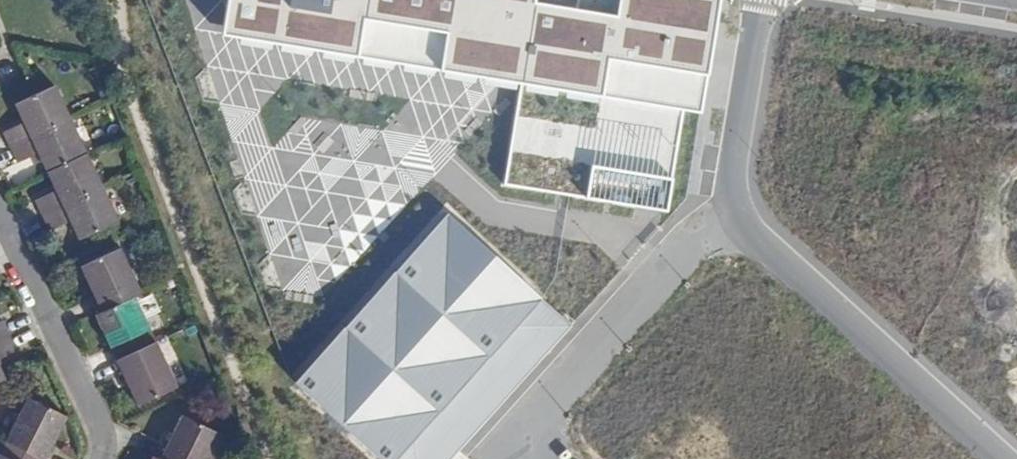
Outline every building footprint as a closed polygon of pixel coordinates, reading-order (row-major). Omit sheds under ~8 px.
[(217,34),(520,82),(504,182),(665,207),(681,106),(702,110),(718,0),(222,0),(217,34)] [(3,132),(11,148),(71,120),(55,85),(15,104),(24,122),(3,132)] [(71,120),(11,148),(18,163),(38,153),(47,172),(87,154),(71,120)] [(87,154),(47,172),(56,190),(35,200),(43,216),(103,188),(87,154)] [(103,188),(43,216),(50,231),(70,221),(79,240),(118,221),(103,188)] [(448,213),(294,383),(380,458),(449,458),(572,324),(448,213)] [(81,266),(102,312),(135,297),(141,293),(120,248),(81,266)] [(102,312),(95,315),(110,347),(150,329),(135,297),(102,312)] [(10,336),(2,320),(0,321),(0,340),(10,336)] [(110,347),(116,360),(156,342),(150,329),(110,347)] [(17,351),(10,336),(0,340),(0,359),(17,351)] [(156,342),(116,360),(123,374),(123,375),(124,376),(138,406),(177,387),(156,342)] [(40,458),(45,458),(67,416),(28,397),(5,442),(40,458)] [(160,458),(209,458),(221,435),(182,415),(160,458)] [(5,442),(0,453),(0,458),(40,458),(5,442)]
